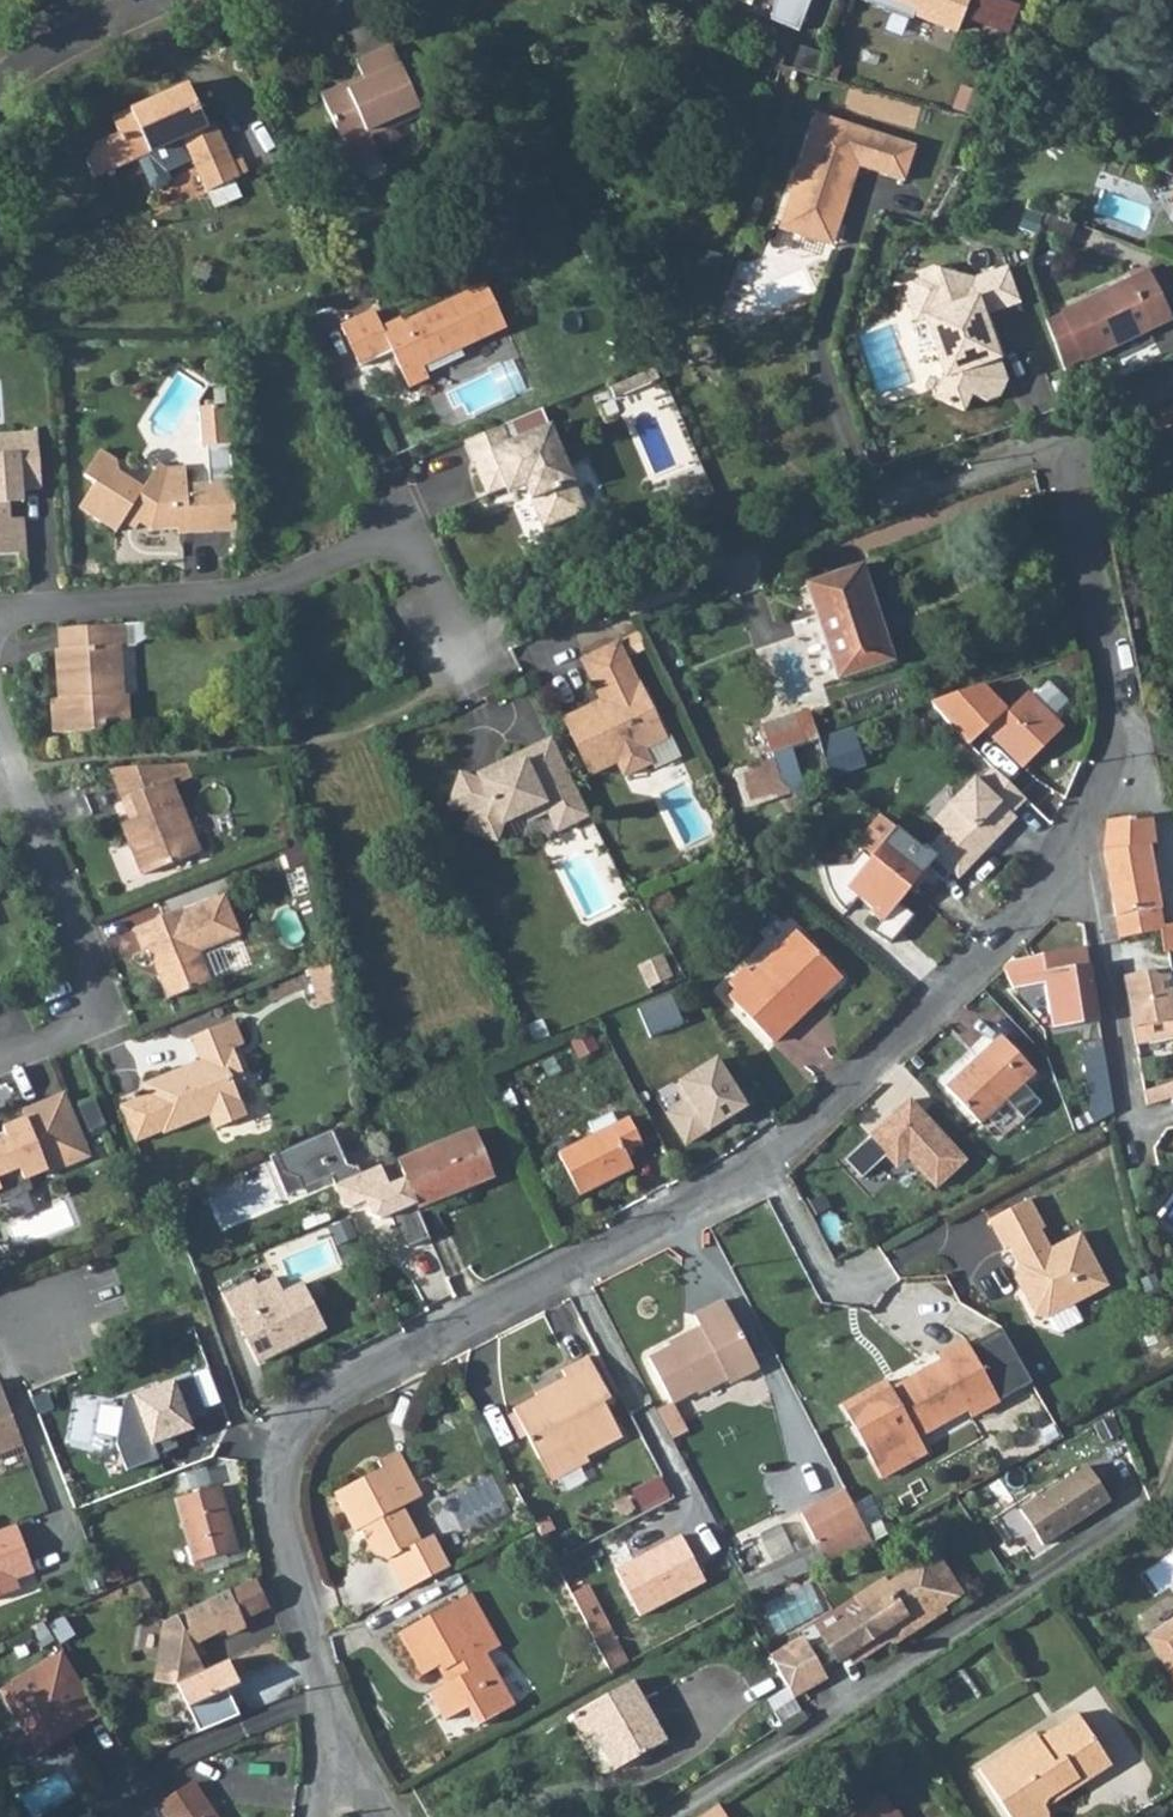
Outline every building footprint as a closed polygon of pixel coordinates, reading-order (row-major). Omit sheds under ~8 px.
[(766,21),(794,33),(807,0),(772,0),(766,21)] [(959,35),(969,0),(864,0),(959,35)] [(365,137),(363,132),(414,110),(387,46),(352,60),(361,82),(347,88),(344,82),(318,93),(340,148),(365,137)] [(206,126),(186,82),(111,117),(118,133),(96,143),(86,161),(93,178),(136,158),(149,187),(156,189),(166,185),(168,178),(193,167),(205,193),(237,179),(213,123),(206,126)] [(912,144),(813,114),(777,228),(814,240),(819,222),(837,228),(856,165),(902,179),(912,144)] [(819,222),(814,240),(831,245),(837,228),(819,222)] [(901,279),(910,303),(939,292),(945,309),(924,317),(934,343),(933,348),(944,379),(936,398),(963,412),(973,395),(988,403),(997,399),(1006,381),(1004,372),(993,343),(997,341),(987,313),(1021,301),(1009,267),(974,280),(972,275),(931,266),(901,279)] [(1062,317),(1047,324),(1063,368),(1081,358),(1084,362),(1168,322),(1145,274),(1061,314),(1062,317)] [(340,326),(359,367),(391,352),(407,387),(427,378),(422,366),(505,327),(485,285),(402,324),(400,320),(381,328),(373,311),(340,326)] [(939,292),(910,303),(916,320),(924,317),(945,309),(939,292)] [(1157,408),(1166,435),(1172,432),(1172,405),(1161,410),(1159,407),(1157,408)] [(230,446),(227,407),(199,409),(202,448),(230,446)] [(500,426),(462,442),(484,496),(510,485),(513,480),(521,483),(537,522),(548,526),(584,511),(548,426),(507,443),(500,426)] [(25,553),(23,519),(9,520),(7,492),(41,489),(37,432),(0,435),(0,555),(25,553)] [(211,532),(235,530),(231,472),(207,473),(208,483),(186,485),(185,467),(166,468),(160,465),(147,491),(124,476),(122,464),(99,450),(82,476),(94,483),(78,507),(116,532),(127,515),(149,530),(178,528),(178,525),(187,525),(188,533),(211,532)] [(863,567),(808,586),(840,680),(895,662),(863,567)] [(154,638),(153,622),(117,625),(119,646),(131,645),(141,639),(154,638)] [(117,625),(54,629),(56,649),(51,650),(55,707),(48,707),(49,732),(97,729),(103,721),(124,720),(122,693),(108,694),(106,667),(116,666),(115,647),(119,646),(117,625)] [(562,720),(589,775),(616,762),(623,777),(650,764),(643,749),(664,739),(641,689),(639,690),(617,643),(581,660),(603,707),(594,711),(592,705),(562,720)] [(928,705),(965,746),(983,729),(1018,764),(1056,727),(1026,695),(1004,715),(979,689),(941,701),(928,705)] [(794,720),(760,731),(770,759),(803,748),(794,720)] [(823,743),(832,772),(867,761),(858,732),(823,743)] [(588,816),(552,739),(498,765),(501,771),(480,781),(459,774),(448,804),(471,812),(465,829),(496,840),(501,824),(524,813),(544,804),(547,812),(557,831),(588,816)] [(745,809),(830,774),(823,768),(816,752),(735,788),(745,809)] [(185,764),(164,766),(116,769),(132,818),(126,821),(120,823),(141,875),(198,852),(172,784),(190,777),(185,764)] [(126,821),(132,818),(116,769),(110,769),(126,821)] [(996,778),(988,770),(974,784),(970,780),(946,807),(956,817),(942,832),(930,845),(962,874),(989,845),(985,841),(993,832),(997,836),(1012,820),(1008,816),(1022,801),(996,778)] [(524,813),(528,822),(547,812),(544,804),(524,813)] [(956,817),(946,807),(931,823),(942,832),(956,817)] [(920,851),(877,816),(852,846),(859,852),(848,864),(822,870),(822,880),(824,888),(826,898),(840,910),(852,896),(856,899),(869,911),(867,914),(877,922),(868,934),(887,945),(910,917),(895,904),(933,858),(924,851),(922,849),(920,851)] [(1115,939),(1163,931),(1166,948),(1172,947),(1172,925),(1162,926),(1153,880),(1148,851),(1147,846),(1153,845),(1149,817),(1105,821),(1103,854),(1107,884),(1115,939)] [(956,880),(962,874),(930,845),(924,851),(933,858),(956,880)] [(180,910),(132,929),(141,951),(146,949),(166,999),(209,982),(197,952),(239,935),(223,896),(181,912),(180,910)] [(856,899),(852,896),(840,910),(844,914),(856,899)] [(735,993),(726,1001),(770,1045),(791,1026),(784,1019),(812,991),(819,997),(837,978),(794,934),(753,974),(746,968),(728,987),(735,993)] [(1010,958),(1001,968),(1003,986),(1014,985),(1015,993),(1051,987),(1057,1031),(1097,1024),(1089,968),(1058,973),(1054,952),(1015,962),(1010,958)] [(1167,968),(1122,976),(1126,1002),(1172,995),(1167,968)] [(667,994),(634,1007),(646,1036),(679,1022),(667,994)] [(1126,1002),(1132,1044),(1172,1037),(1172,1001),(1172,995),(1126,1002)] [(119,1106),(134,1143),(161,1132),(162,1135),(209,1116),(214,1130),(246,1117),(233,1085),(244,1080),(232,1050),(243,1046),(233,1021),(191,1038),(200,1061),(142,1085),(147,1095),(119,1106)] [(1000,1037),(944,1087),(977,1125),(1033,1074),(1000,1037)] [(685,1147),(749,1105),(718,1055),(676,1080),(684,1098),(664,1111),(685,1147)] [(1139,1092),(1141,1106),(1172,1096),(1172,1082),(1139,1092)] [(18,1169),(22,1180),(45,1170),(47,1174),(71,1164),(70,1160),(86,1154),(63,1094),(21,1111),(24,1119),(1,1128),(6,1139),(0,1141),(0,1176),(18,1169)] [(964,1161),(909,1101),(843,1160),(861,1178),(886,1155),(896,1166),(907,1156),(935,1187),(964,1161)] [(629,1117),(558,1154),(578,1194),(632,1166),(625,1150),(640,1142),(629,1117)] [(346,1163),(331,1128),(324,1131),(275,1154),(282,1173),(297,1179),(301,1191),(330,1180),(342,1209),(348,1209),(361,1203),(366,1216),(376,1219),(386,1215),(399,1245),(405,1248),(427,1238),(415,1207),(408,1188),(403,1178),(387,1185),(379,1165),(360,1173),(356,1164),(352,1165),(346,1163)] [(403,1178),(408,1188),(480,1159),(467,1129),(397,1160),(403,1178)] [(480,1159),(408,1188),(415,1207),(488,1175),(480,1159)] [(1029,1198),(990,1219),(1005,1247),(1009,1245),(1026,1277),(1022,1291),(1034,1314),(1044,1317),(1070,1304),(1106,1285),(1079,1233),(1049,1248),(1040,1229),(1044,1227),(1029,1198)] [(253,1281),(225,1295),(258,1363),(322,1332),(299,1285),(282,1293),(274,1277),(256,1286),(253,1281)] [(647,1357),(671,1402),(723,1375),(729,1385),(758,1370),(721,1300),(692,1316),(703,1336),(693,1342),(689,1334),(647,1357)] [(1070,1304),(1044,1317),(1051,1330),(1056,1332),(1079,1320),(1070,1304)] [(1005,1328),(972,1345),(1001,1398),(1033,1380),(1005,1328)] [(892,1388),(888,1379),(843,1404),(877,1467),(922,1442),(919,1436),(969,1408),(972,1413),(1001,1398),(972,1345),(968,1338),(939,1354),(942,1360),(892,1388)] [(536,1397),(511,1409),(537,1460),(574,1442),(583,1458),(623,1437),(605,1403),(612,1400),(588,1356),(561,1371),(568,1386),(538,1401),(536,1397)] [(169,1382),(127,1397),(129,1400),(120,1403),(113,1443),(124,1474),(158,1462),(156,1455),(173,1449),(169,1438),(187,1431),(183,1419),(200,1413),(188,1380),(171,1386),(169,1382)] [(23,1446),(1,1386),(0,1386),(0,1455),(23,1446)] [(671,1402),(655,1411),(672,1442),(688,1434),(671,1402)] [(922,1442),(877,1467),(882,1476),(927,1451),(922,1442)] [(386,1569),(402,1598),(407,1596),(446,1573),(430,1543),(417,1551),(398,1515),(417,1504),(393,1458),(372,1470),(376,1479),(331,1504),(350,1542),(357,1538),(365,1553),(363,1563),(386,1569)] [(1085,1463),(1016,1508),(1040,1544),(1109,1500),(1085,1463)] [(633,1488),(643,1508),(673,1493),(663,1473),(633,1488)] [(800,1511),(829,1563),(875,1538),(846,1486),(800,1511)] [(218,1488),(174,1501),(192,1563),(237,1551),(218,1488)] [(0,1528),(0,1594),(17,1588),(13,1580),(33,1572),(14,1523),(0,1528)] [(617,1567),(642,1615),(707,1581),(684,1535),(617,1567)] [(848,1654),(853,1663),(900,1632),(903,1637),(942,1611),(940,1607),(959,1595),(937,1561),(911,1578),(908,1574),(887,1588),(883,1582),(857,1600),(866,1613),(848,1625),(845,1621),(821,1637),(837,1661),(848,1654)] [(158,1627),(154,1684),(175,1686),(199,1675),(187,1648),(220,1633),(223,1641),(241,1633),(238,1625),(269,1611),(256,1584),(225,1598),(224,1595),(215,1599),(158,1627)] [(586,1587),(568,1597),(608,1673),(625,1664),(586,1587)] [(443,1685),(458,1713),(474,1704),(484,1724),(513,1709),(486,1657),(499,1650),(470,1596),(398,1635),(420,1677),(439,1668),(447,1684),(443,1685)] [(1144,1636),(1172,1681),(1172,1616),(1144,1636)] [(802,1641),(771,1659),(792,1696),(824,1678),(802,1641)] [(101,1717),(62,1653),(0,1691),(0,1695),(22,1731),(25,1728),(39,1751),(81,1725),(83,1728),(101,1717)] [(238,1688),(227,1663),(199,1675),(175,1686),(198,1735),(238,1718),(226,1693),(238,1688)] [(632,1681),(581,1710),(616,1771),(667,1742),(632,1681)] [(474,1704),(458,1713),(468,1732),(484,1724),(474,1704)] [(1010,1745),(975,1768),(1006,1816),(1043,1816),(1042,1813),(1040,1808),(1043,1798),(1074,1779),(1077,1783),(1108,1763),(1074,1711),(1034,1737),(1042,1749),(1023,1763),(1010,1745)] [(1030,1731),(1010,1745),(1023,1763),(1042,1749),(1034,1737),(1030,1731)] [(165,1816),(215,1816),(193,1784),(158,1807),(165,1816)] [(896,1808),(891,1812),(879,1793),(842,1816),(902,1816),(896,1808)] [(697,1816),(725,1816),(716,1804),(697,1816)]
